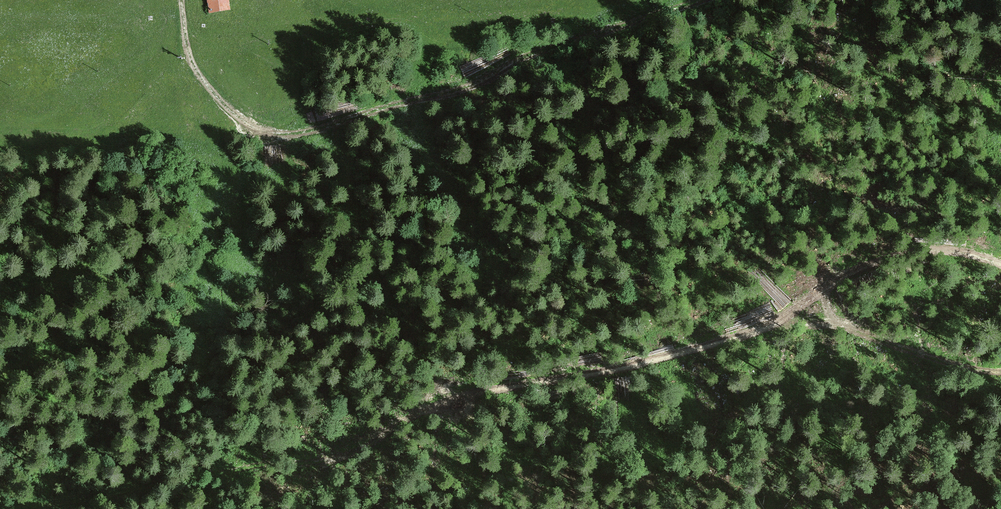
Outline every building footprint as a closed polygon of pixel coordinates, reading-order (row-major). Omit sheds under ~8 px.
[(209,16),(231,11),(230,0),(207,0),(209,16)]
